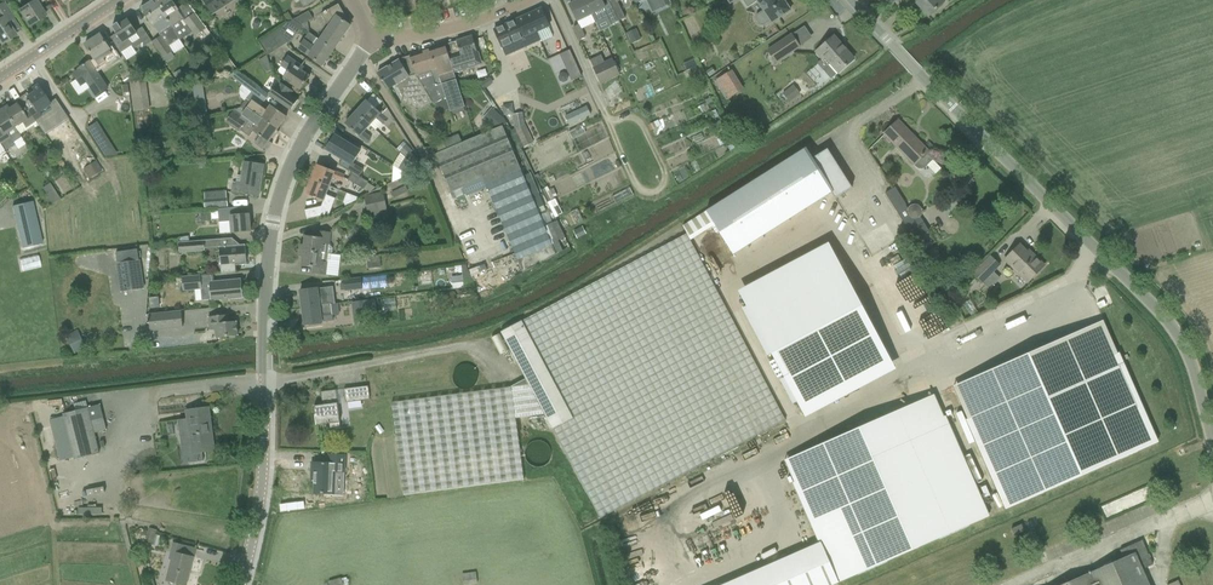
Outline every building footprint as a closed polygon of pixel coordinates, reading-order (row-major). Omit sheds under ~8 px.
[(29,26),(46,15),(39,5),(46,0),(28,0),(30,3),(19,10),(29,26)] [(141,8),(153,27),(154,26),(160,35),(161,34),(162,36),(153,42),(163,57),(164,57),(167,62),(174,57),(171,52),(173,51),(169,46),(180,39),(175,32),(172,27),(154,0),(153,0),(142,7),(141,8)] [(175,32),(187,25),(192,33),(192,32),(196,36),(204,31),(208,36),(211,34),(187,2),(178,8),(173,0),(154,0),(172,27),(175,32)] [(211,12),(226,2),(227,5),(234,0),(203,0),(211,12)] [(592,15),(585,0),(578,0),(570,4),(578,21),(592,15)] [(592,15),(595,23),(607,17),(610,25),(619,21),(610,2),(604,5),(602,0),(585,0),(592,15)] [(610,2),(619,21),(624,18),(617,2),(622,0),(613,0),(610,2)] [(756,18),(760,24),(763,24),(770,20),(772,22),(791,10),(784,0),(757,0),(764,10),(756,15),(756,18)] [(916,3),(917,4),(928,16),(929,17),(945,3),(942,0),(920,0),(916,3)] [(15,35),(6,22),(13,17),(4,3),(0,5),(0,42),(1,44),(15,35)] [(339,5),(339,4),(323,13),(330,26),(320,39),(334,50),(351,26),(343,20),(346,17),(339,5)] [(541,9),(541,8),(518,19),(494,29),(503,48),(503,47),(508,57),(522,50),(520,48),(529,44),(539,39),(536,32),(550,26),(541,9)] [(308,21),(313,19),(309,11),(293,20),(303,28),(310,33),(308,21)] [(288,23),(293,20),(288,12),(284,15),(288,23)] [(111,37),(119,50),(122,53),(133,45),(135,49),(143,43),(136,31),(128,19),(120,25),(118,23),(112,27),(117,33),(111,37)] [(303,28),(293,20),(288,23),(285,25),(298,34),(303,28)] [(254,22),(253,25),(253,28),(256,29),(259,28),(261,25),(260,22),(257,21),(254,22)] [(574,27),(578,37),(580,40),(585,38),(584,34),(579,24),(574,27)] [(287,43),(278,29),(260,41),(269,55),(287,43)] [(323,66),(334,50),(320,39),(310,32),(310,33),(298,49),(323,66)] [(641,40),(638,32),(629,36),(632,44),(641,40)] [(101,34),(85,45),(94,59),(99,66),(105,62),(109,68),(122,59),(116,51),(113,53),(101,34)] [(768,51),(776,63),(800,46),(792,34),(768,51)] [(467,72),(473,70),(485,67),(479,49),(477,49),(473,36),(457,41),(460,50),(448,53),(456,80),(464,78),(460,67),(465,66),(467,72)] [(838,73),(854,59),(834,36),(816,51),(829,66),(824,71),(831,79),(838,73)] [(214,39),(211,41),(207,44),(216,57),(223,51),(214,39)] [(410,56),(416,75),(428,95),(434,104),(446,98),(450,111),(465,107),(456,80),(448,53),(445,45),(410,56)] [(576,63),(570,50),(560,54),(566,68),(576,63)] [(267,55),(259,61),(266,72),(272,70),(267,55)] [(388,89),(398,84),(404,95),(421,100),(428,95),(416,75),(410,56),(400,59),(399,59),(398,60),(388,66),(379,71),(379,72),(378,72),(388,89)] [(284,78),(301,90),(310,77),(302,71),(304,68),(288,57),(282,65),(289,71),(284,78)] [(96,96),(107,89),(95,69),(99,66),(94,59),(79,69),(72,73),(80,87),(87,82),(96,96)] [(613,60),(605,64),(594,69),(600,82),(619,73),(613,60)] [(716,73),(712,68),(706,72),(709,77),(716,73)] [(180,70),(173,74),(178,81),(184,77),(180,70)] [(736,70),(718,78),(727,99),(745,91),(736,70)] [(264,101),(265,102),(270,95),(269,94),(239,72),(230,75),(243,85),(251,92),(245,101),(241,107),(242,107),(246,111),(247,108),(278,129),(287,116),(271,105),(267,111),(260,106),(264,101)] [(151,109),(150,109),(146,79),(130,81),(134,111),(135,120),(153,117),(151,109)] [(485,89),(491,85),(488,79),(481,83),(485,89)] [(299,100),(292,95),(294,91),(279,81),(277,85),(275,84),(269,94),(270,95),(292,110),(299,100)] [(192,86),(194,96),(205,95),(203,84),(192,86)] [(50,104),(37,85),(32,89),(34,92),(26,97),(32,106),(27,110),(35,121),(45,114),(42,109),(50,104)] [(801,94),(794,85),(783,93),(790,102),(801,94)] [(367,100),(356,112),(370,125),(376,130),(382,123),(384,125),(388,120),(392,116),(387,108),(381,114),(367,100)] [(35,121),(27,110),(22,113),(16,104),(9,109),(7,105),(2,109),(14,127),(22,122),(26,128),(35,121)] [(512,114),(514,114),(512,104),(502,106),(503,116),(512,114)] [(208,114),(206,106),(196,107),(197,116),(208,114)] [(587,106),(565,116),(569,125),(591,114),(587,106)] [(249,137),(253,131),(269,142),(278,129),(247,108),(246,111),(241,118),(233,112),(227,120),(228,124),(240,131),(249,137)] [(2,109),(0,110),(0,144),(1,145),(2,147),(5,151),(15,145),(13,142),(21,137),(14,127),(2,109)] [(494,109),(485,120),(496,129),(507,123),(505,119),(494,109)] [(356,112),(345,124),(367,144),(371,139),(364,132),(370,125),(356,112)] [(201,128),(209,126),(208,119),(200,121),(201,128)] [(926,153),(928,151),(898,120),(884,134),(914,165),(919,168),(922,168),(925,167),(933,160),(926,153)] [(95,122),(86,128),(91,136),(101,130),(95,122)] [(534,143),(525,124),(515,129),(524,147),(534,143)] [(435,154),(451,192),(483,179),(519,164),(503,126),(496,129),(462,143),(457,145),(448,149),(437,154),(435,154)] [(453,136),(457,145),(462,143),(459,134),(453,136)] [(339,165),(352,172),(359,177),(364,170),(352,163),(360,151),(352,146),(352,145),(335,135),(326,150),(342,159),(339,165)] [(448,149),(444,140),(440,139),(433,142),(437,154),(448,149)] [(98,146),(102,153),(112,147),(107,140),(98,146)] [(401,153),(413,164),(417,161),(418,159),(411,153),(413,151),(406,144),(400,152),(401,153)] [(704,212),(733,255),(831,192),(835,198),(852,187),(843,173),(841,175),(837,168),(839,167),(827,149),(810,160),(804,149),(805,148),(804,148),(704,212)] [(393,165),(403,171),(405,167),(410,170),(413,164),(401,153),(393,165)] [(936,173),(942,167),(935,159),(929,164),(936,173)] [(68,170),(61,160),(57,163),(63,173),(68,170)] [(232,193),(259,197),(264,164),(244,161),(241,183),(233,182),(232,193)] [(89,178),(101,170),(97,164),(96,162),(84,169),(89,178)] [(483,179),(523,273),(540,265),(556,254),(552,243),(545,226),(519,164),(483,179)] [(312,179),(329,186),(333,178),(342,181),(344,175),(318,165),(312,179)] [(403,171),(393,165),(392,182),(410,175),(403,171)] [(364,190),(368,182),(352,172),(347,180),(364,190)] [(329,214),(333,205),(335,199),(326,195),(329,186),(312,179),(306,195),(323,201),(322,206),(305,210),(307,219),(329,214)] [(52,204),(60,199),(49,183),(42,188),(52,204)] [(402,194),(399,188),(392,192),(395,198),(402,194)] [(205,208),(228,207),(227,191),(204,192),(205,208)] [(369,216),(387,212),(383,191),(364,195),(369,216)] [(22,249),(42,244),(32,202),(12,207),(22,249)] [(908,208),(906,205),(896,210),(915,241),(930,231),(921,217),(918,219),(914,220),(910,218),(908,216),(907,212),(908,208)] [(231,233),(251,231),(250,214),(239,215),(238,207),(218,209),(219,222),(230,221),(231,233)] [(545,226),(552,243),(566,237),(558,221),(545,226)] [(333,248),(329,244),(331,233),(317,231),(316,237),(305,236),(304,245),(301,244),(300,250),(333,254),(333,248)] [(600,517),(784,418),(685,233),(500,332),(525,378),(511,386),(392,403),(404,495),(524,479),(516,417),(544,414),(600,517)] [(219,240),(220,246),(220,250),(222,273),(236,272),(236,265),(247,265),(245,244),(233,245),(232,239),(219,240)] [(204,240),(197,241),(190,242),(179,242),(180,253),(205,251),(205,248),(204,240)] [(1005,260),(1028,283),(1045,265),(1034,255),(1033,257),(1020,244),(1005,260)] [(333,254),(300,250),(299,256),(303,257),(302,266),(313,267),(312,273),(326,274),(327,263),(332,260),(332,254),(333,254)] [(38,254),(20,259),(23,269),(41,265),(38,254)] [(990,256),(982,265),(973,274),(983,283),(1000,265),(990,256)] [(380,257),(371,258),(372,268),(381,267),(380,257)] [(795,279),(787,284),(746,305),(796,402),(887,355),(836,258),(795,279)] [(117,263),(121,292),(145,288),(141,260),(117,263)] [(940,320),(916,262),(898,269),(907,291),(912,289),(926,322),(934,318),(936,322),(940,320)] [(476,286),(466,265),(463,265),(465,287),(476,286)] [(212,301),(243,298),(241,279),(201,283),(201,275),(183,277),(184,291),(201,289),(202,300),(212,300),(212,301)] [(367,285),(386,285),(386,276),(367,275),(367,285)] [(344,280),(345,291),(362,289),(361,278),(344,280)] [(300,290),(302,307),(320,306),(320,305),(335,304),(333,286),(318,288),(300,290)] [(440,306),(456,304),(454,291),(439,293),(440,306)] [(159,297),(149,298),(150,309),(160,308),(159,297)] [(352,302),(355,322),(369,321),(367,307),(375,306),(375,300),(367,301),(366,300),(352,302)] [(302,307),(305,325),(322,323),(321,322),(333,321),(332,310),(320,312),(320,306),(302,307)] [(151,330),(183,327),(182,311),(149,314),(151,330)] [(230,322),(229,315),(209,317),(210,330),(216,330),(217,338),(229,337),(231,338),(233,338),(235,336),(238,336),(237,321),(230,322)] [(79,341),(74,332),(67,335),(71,344),(79,341)] [(1117,354),(968,419),(1007,508),(1157,443),(1117,354)] [(371,399),(369,386),(345,389),(346,402),(371,399)] [(337,390),(321,392),(323,405),(315,406),(317,425),(330,424),(331,429),(340,427),(340,423),(341,422),(337,390)] [(64,413),(70,437),(55,441),(60,461),(75,457),(76,459),(100,453),(95,433),(107,429),(104,417),(100,404),(88,407),(64,413)] [(204,461),(202,452),(214,450),(209,407),(187,410),(188,419),(178,420),(184,464),(204,461)] [(795,482),(821,542),(839,582),(988,517),(944,417),(795,482)] [(330,464),(312,462),(312,473),(315,473),(314,493),(336,494),(337,472),(345,472),(346,455),(330,455),(330,464)] [(1112,501),(1100,506),(1105,518),(1118,512),(1112,501)] [(102,514),(102,506),(79,507),(79,515),(102,514)] [(1024,531),(1021,525),(1012,529),(1015,536),(1024,531)] [(146,543),(154,545),(156,534),(157,530),(150,528),(146,543)] [(1143,569),(1153,565),(1150,558),(1148,559),(1147,555),(1148,555),(1142,540),(1121,549),(1124,557),(1060,584),(1150,584),(1143,569)] [(183,584),(187,584),(194,557),(181,554),(183,545),(173,543),(169,559),(171,559),(166,581),(183,584)] [(476,572),(462,574),(463,584),(472,584),(478,584),(476,572)]
